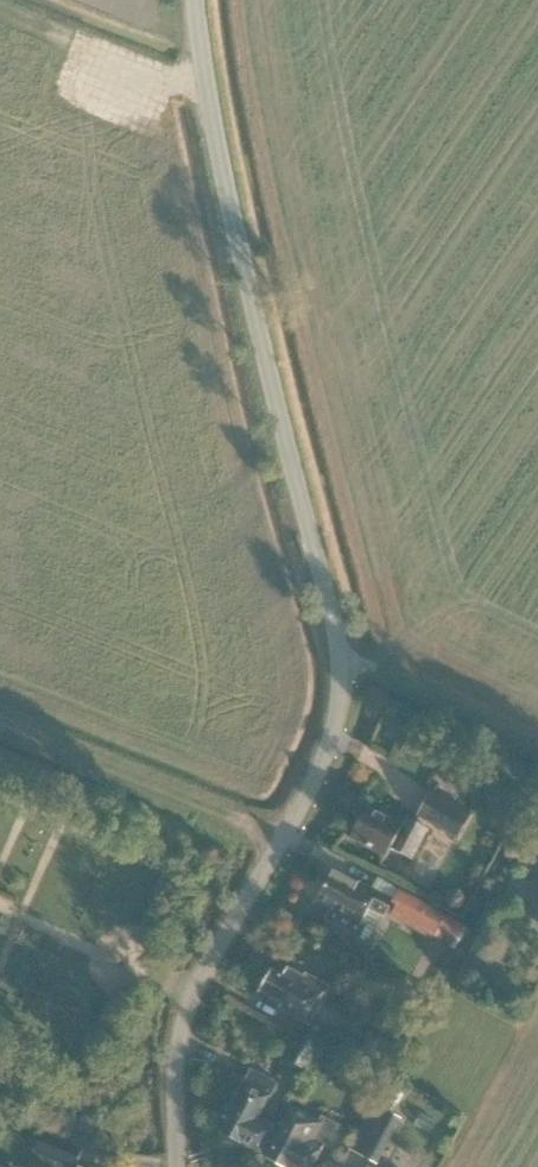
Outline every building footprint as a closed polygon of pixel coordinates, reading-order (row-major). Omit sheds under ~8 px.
[(432,791),(418,816),(457,837),(471,813),(432,791)] [(412,858),(428,828),(407,816),(402,825),(367,806),(351,836),(386,855),(391,847),(412,858)] [(366,925),(361,923),(370,906),(385,914),(390,904),(392,901),(392,900),(387,897),(377,892),(334,869),(317,900),(331,908),(326,918),(360,936),(366,925)] [(466,897),(460,888),(449,889),(445,899),(451,908),(461,908),(466,897)] [(463,923),(399,889),(392,900),(392,901),(397,904),(391,915),(432,938),(438,927),(456,937),(463,923)] [(309,1024),(330,986),(306,972),(304,975),(288,966),(283,975),(271,968),(259,990),(282,1003),(280,1007),(309,1024)] [(338,1037),(312,1022),(305,1034),(331,1050),(338,1037)] [(285,1057),(305,1069),(319,1044),(300,1032),(285,1057)] [(260,1151),(272,1126),(258,1119),(272,1095),(279,1082),(251,1066),(244,1079),(224,1117),(228,1118),(221,1131),(249,1146),(250,1145),(260,1151)] [(349,1148),(378,1163),(402,1117),(394,1112),(404,1093),(383,1082),(349,1148)] [(308,1091),(296,1086),(291,1097),(302,1102),(308,1091)] [(323,1146),(328,1150),(341,1125),(321,1114),(319,1119),(290,1104),(280,1124),(284,1127),(268,1156),(287,1166),(290,1166),(312,1166),(323,1146)] [(72,1166),(73,1166),(82,1147),(41,1130),(33,1151),(72,1166)]
